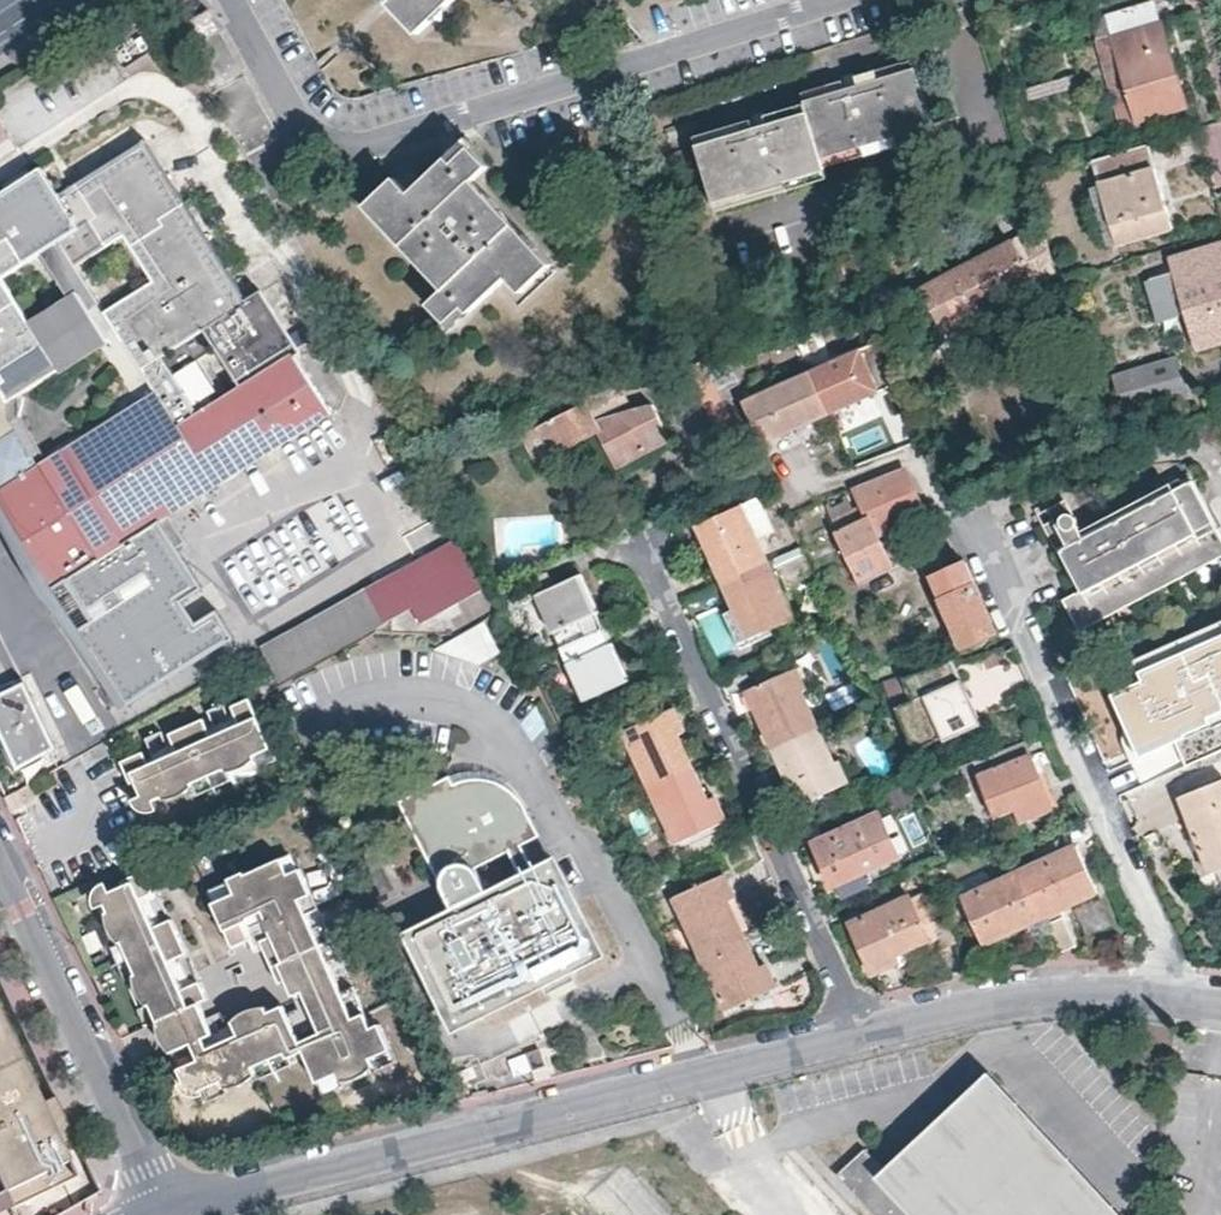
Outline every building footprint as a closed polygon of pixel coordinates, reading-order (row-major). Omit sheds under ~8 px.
[(453,0),(393,0),(390,3),(418,34),(453,0)] [(1187,103),(1155,1),(1108,15),(1113,33),(1096,38),(1095,39),(1120,125),(1141,118),(1187,103)] [(1113,33),(1108,15),(1091,19),(1096,38),(1113,33)] [(827,169),(823,157),(933,124),(915,68),(806,100),(809,111),(698,143),(715,202),(827,169)] [(1075,74),(1054,80),(1025,88),(1028,100),(1058,92),(1078,85),(1075,74)] [(1141,118),(1120,125),(1123,135),(1145,127),(1141,118)] [(14,149),(0,125),(0,158),(14,149)] [(1146,139),(1090,156),(1111,222),(1116,242),(1172,225),(1146,139)] [(197,412),(161,357),(248,302),(145,140),(59,193),(42,164),(0,189),(0,501),(53,587),(67,579),(92,619),(77,630),(126,707),(235,638),(218,609),(197,623),(183,601),(204,588),(178,547),(187,542),(170,515),(330,412),(289,349),(283,352),(279,346),(237,372),(244,382),(197,412)] [(471,179),(486,165),(464,141),(442,162),(410,193),(394,177),(364,207),(442,291),(429,305),(452,328),(506,277),(521,293),(551,264),(471,179)] [(1055,271),(1043,226),(925,288),(946,329),(1055,271)] [(1172,262),(1153,267),(1157,281),(1177,275),(1193,325),(1199,346),(1220,339),(1220,243),(1171,258),(1172,262)] [(1193,325),(1177,275),(1157,281),(1169,320),(1180,317),(1183,327),(1193,325)] [(823,328),(847,321),(844,309),(820,316),(823,328)] [(828,413),(902,380),(882,340),(839,358),(836,352),(828,356),(830,364),(811,372),(828,413)] [(736,382),(722,355),(702,361),(718,391),(726,387),(736,382)] [(1180,357),(1115,379),(1127,415),(1192,394),(1180,357)] [(718,391),(702,361),(682,367),(691,401),(705,406),(721,435),(737,427),(736,425),(718,391)] [(828,413),(811,372),(743,402),(761,443),(828,413)] [(619,383),(597,389),(608,412),(612,413),(630,407),(619,383)] [(745,420),(726,387),(718,391),(736,425),(745,420)] [(630,407),(612,413),(608,412),(597,389),(582,393),(587,404),(527,433),(541,458),(600,429),(606,439),(619,465),(672,439),(651,402),(630,409),(630,407)] [(755,438),(745,420),(736,425),(737,427),(746,443),(755,438)] [(541,458),(527,433),(515,439),(522,452),(517,455),(519,460),(516,461),(527,481),(547,471),(541,458)] [(876,533),(922,511),(905,471),(854,489),(859,504),(853,508),(832,518),(860,577),(890,564),(876,533)] [(1087,545),(1083,537),(1079,530),(1080,529),(1079,526),(1078,523),(1076,521),(1069,507),(1051,515),(1056,526),(1046,532),(1060,559),(1065,556),(1081,588),(1062,598),(1082,638),(1220,564),(1220,535),(1196,487),(1177,497),(1087,545)] [(1174,490),(1083,537),(1087,545),(1177,497),(1174,490)] [(853,508),(846,493),(825,503),(832,518),(853,508)] [(721,582),(767,560),(756,538),(772,530),(772,529),(758,498),(695,526),(721,582)] [(799,546),(788,522),(772,529),(772,530),(756,538),(767,560),(799,546)] [(457,538),(260,646),(281,683),(388,624),(387,622),(413,608),(422,624),(485,589),(457,538)] [(794,619),(767,560),(721,582),(747,641),(794,619)] [(996,632),(965,562),(957,565),(931,577),(962,647),(996,632)] [(546,572),(494,596),(502,613),(537,597),(560,647),(603,627),(580,574),(553,586),(546,572)] [(464,669),(499,649),(481,620),(447,640),(464,669)] [(603,627),(560,647),(584,699),(627,680),(603,627)] [(1179,631),(1125,653),(1134,676),(1125,679),(1137,708),(1143,705),(1156,730),(1220,702),(1220,696),(1200,647),(1188,652),(1179,631)] [(950,661),(880,682),(886,693),(889,695),(913,747),(915,749),(978,720),(950,661)] [(795,669),(805,691),(811,688),(801,666),(795,669)] [(774,748),(822,726),(805,691),(795,669),(748,689),(774,748)] [(1,733),(17,766),(57,747),(29,690),(20,694),(15,684),(13,678),(0,684),(0,733),(1,733)] [(24,680),(15,684),(20,694),(29,690),(24,680)] [(255,711),(247,693),(230,702),(234,710),(238,719),(209,732),(205,724),(201,715),(167,731),(171,739),(175,748),(147,761),(142,753),(141,750),(119,760),(130,782),(134,780),(138,788),(141,795),(153,799),(159,796),(162,795),(163,798),(174,796),(183,792),(192,785),(196,794),(230,778),(226,769),(236,768),(246,763),(254,756),(258,765),(276,757),(270,744),(255,711)] [(228,713),(221,699),(203,707),(210,721),(205,724),(209,732),(238,719),(234,710),(228,713)] [(622,731),(649,787),(692,768),(677,735),(680,732),(669,709),(622,731)] [(836,759),(822,726),(774,748),(799,804),(847,783),(836,759)] [(166,742),(159,727),(141,735),(148,750),(142,753),(147,761),(175,748),(171,739),(166,742)] [(1052,808),(1024,740),(972,761),(994,814),(1013,806),(1020,820),(1052,808)] [(842,757),(836,759),(847,783),(852,780),(842,757)] [(692,768),(649,787),(676,845),(722,823),(710,798),(707,799),(692,768)] [(497,782),(485,779),(468,779),(454,784),(450,776),(400,802),(455,910),(411,932),(457,1025),(545,982),(538,969),(561,958),(567,970),(602,951),(556,859),(534,870),(522,845),(539,835),(523,803),(514,793),(497,782)] [(1180,796),(1210,873),(1217,870),(1220,868),(1220,779),(1180,796)] [(902,855),(883,811),(813,842),(833,886),(902,855)] [(632,850),(620,826),(611,831),(623,854),(632,850)] [(367,871),(382,865),(372,842),(357,849),(367,871)] [(1039,862),(1031,843),(1011,852),(1019,871),(1040,917),(1097,892),(1076,845),(1039,862)] [(354,970),(300,855),(214,894),(232,933),(239,947),(255,939),(248,925),(269,915),(272,921),(280,938),(269,944),(287,984),(296,980),(302,994),(310,990),(330,1032),(322,1036),(308,1042),(311,1049),(331,1091),(353,1081),(352,1078),(357,1079),(363,1080),(372,1076),(376,1072),(379,1065),(381,1068),(403,1058),(385,1020),(378,1023),(354,970)] [(372,883),(387,876),(382,865),(367,871),(372,883)] [(189,953),(173,919),(155,927),(142,898),(156,891),(146,871),(124,881),(126,885),(118,889),(112,892),(107,904),(110,910),(111,912),(108,914),(108,917),(108,920),(109,923),(110,926),(112,929),(113,932),(116,935),(118,937),(122,941),(112,946),(128,980),(137,977),(136,980),(135,984),(135,987),(136,992),(140,997),(142,999),(145,1001),(148,1003),(150,1004),(141,1008),(149,1026),(163,1019),(163,1027),(164,1032),(167,1038),(171,1044),(175,1049),(178,1052),(182,1050),(209,1038),(216,1034),(209,1019),(201,1003),(211,999),(202,980),(184,989),(171,961),(178,958),(189,953)] [(1040,917),(1019,871),(962,897),(984,943),(1038,919),(1040,917)] [(747,932),(722,875),(674,898),(700,953),(744,933),(747,932)] [(393,889),(387,876),(372,883),(378,896),(393,889)] [(666,887),(661,876),(647,883),(652,894),(666,887)] [(907,897),(851,923),(872,970),(896,960),(899,967),(933,951),(933,953),(956,942),(931,888),(908,899),(907,897)] [(1076,947),(1063,917),(1043,926),(1056,954),(1074,946),(1075,948),(1076,947)] [(744,933),(700,953),(726,1009),(774,987),(762,960),(758,962),(744,933)] [(188,980),(194,977),(187,962),(192,959),(189,953),(178,958),(188,980)] [(567,970),(561,958),(538,969),(545,982),(549,991),(572,980),(567,970)] [(322,1036),(330,1032),(310,990),(302,994),(310,1012),(297,1018),(300,1024),(313,1017),(322,1036)] [(290,1004),(275,1010),(272,1005),(260,1007),(249,1012),(239,1020),(241,1023),(246,1034),(215,1049),(209,1038),(182,1050),(189,1066),(185,1068),(191,1080),(191,1082),(212,1088),(214,1092),(217,1100),(236,1091),(232,1081),(233,1083),(237,1084),(241,1084),(244,1084),(248,1083),(252,1081),(255,1080),(258,1076),(261,1071),(262,1068),(266,1076),(300,1061),(297,1055),(311,1049),(308,1042),(300,1024),(297,1018),(290,1004)] [(216,1034),(235,1026),(228,1011),(209,1019),(216,1034)] [(322,1036),(313,1017),(300,1024),(308,1042),(322,1036)] [(241,1023),(235,1026),(216,1034),(209,1038),(215,1049),(246,1034),(241,1023)] [(1,1194),(8,1210),(10,1214),(65,1214),(86,1203),(71,1173),(85,1166),(54,1101),(40,1108),(0,1026),(0,1195),(1,1194)] [(459,1081),(477,1073),(473,1065),(455,1073),(459,1081)] [(981,1074),(876,1171),(917,1214),(1112,1214),(981,1074)] [(1,1194),(0,1195),(0,1214),(8,1210),(1,1194)]
